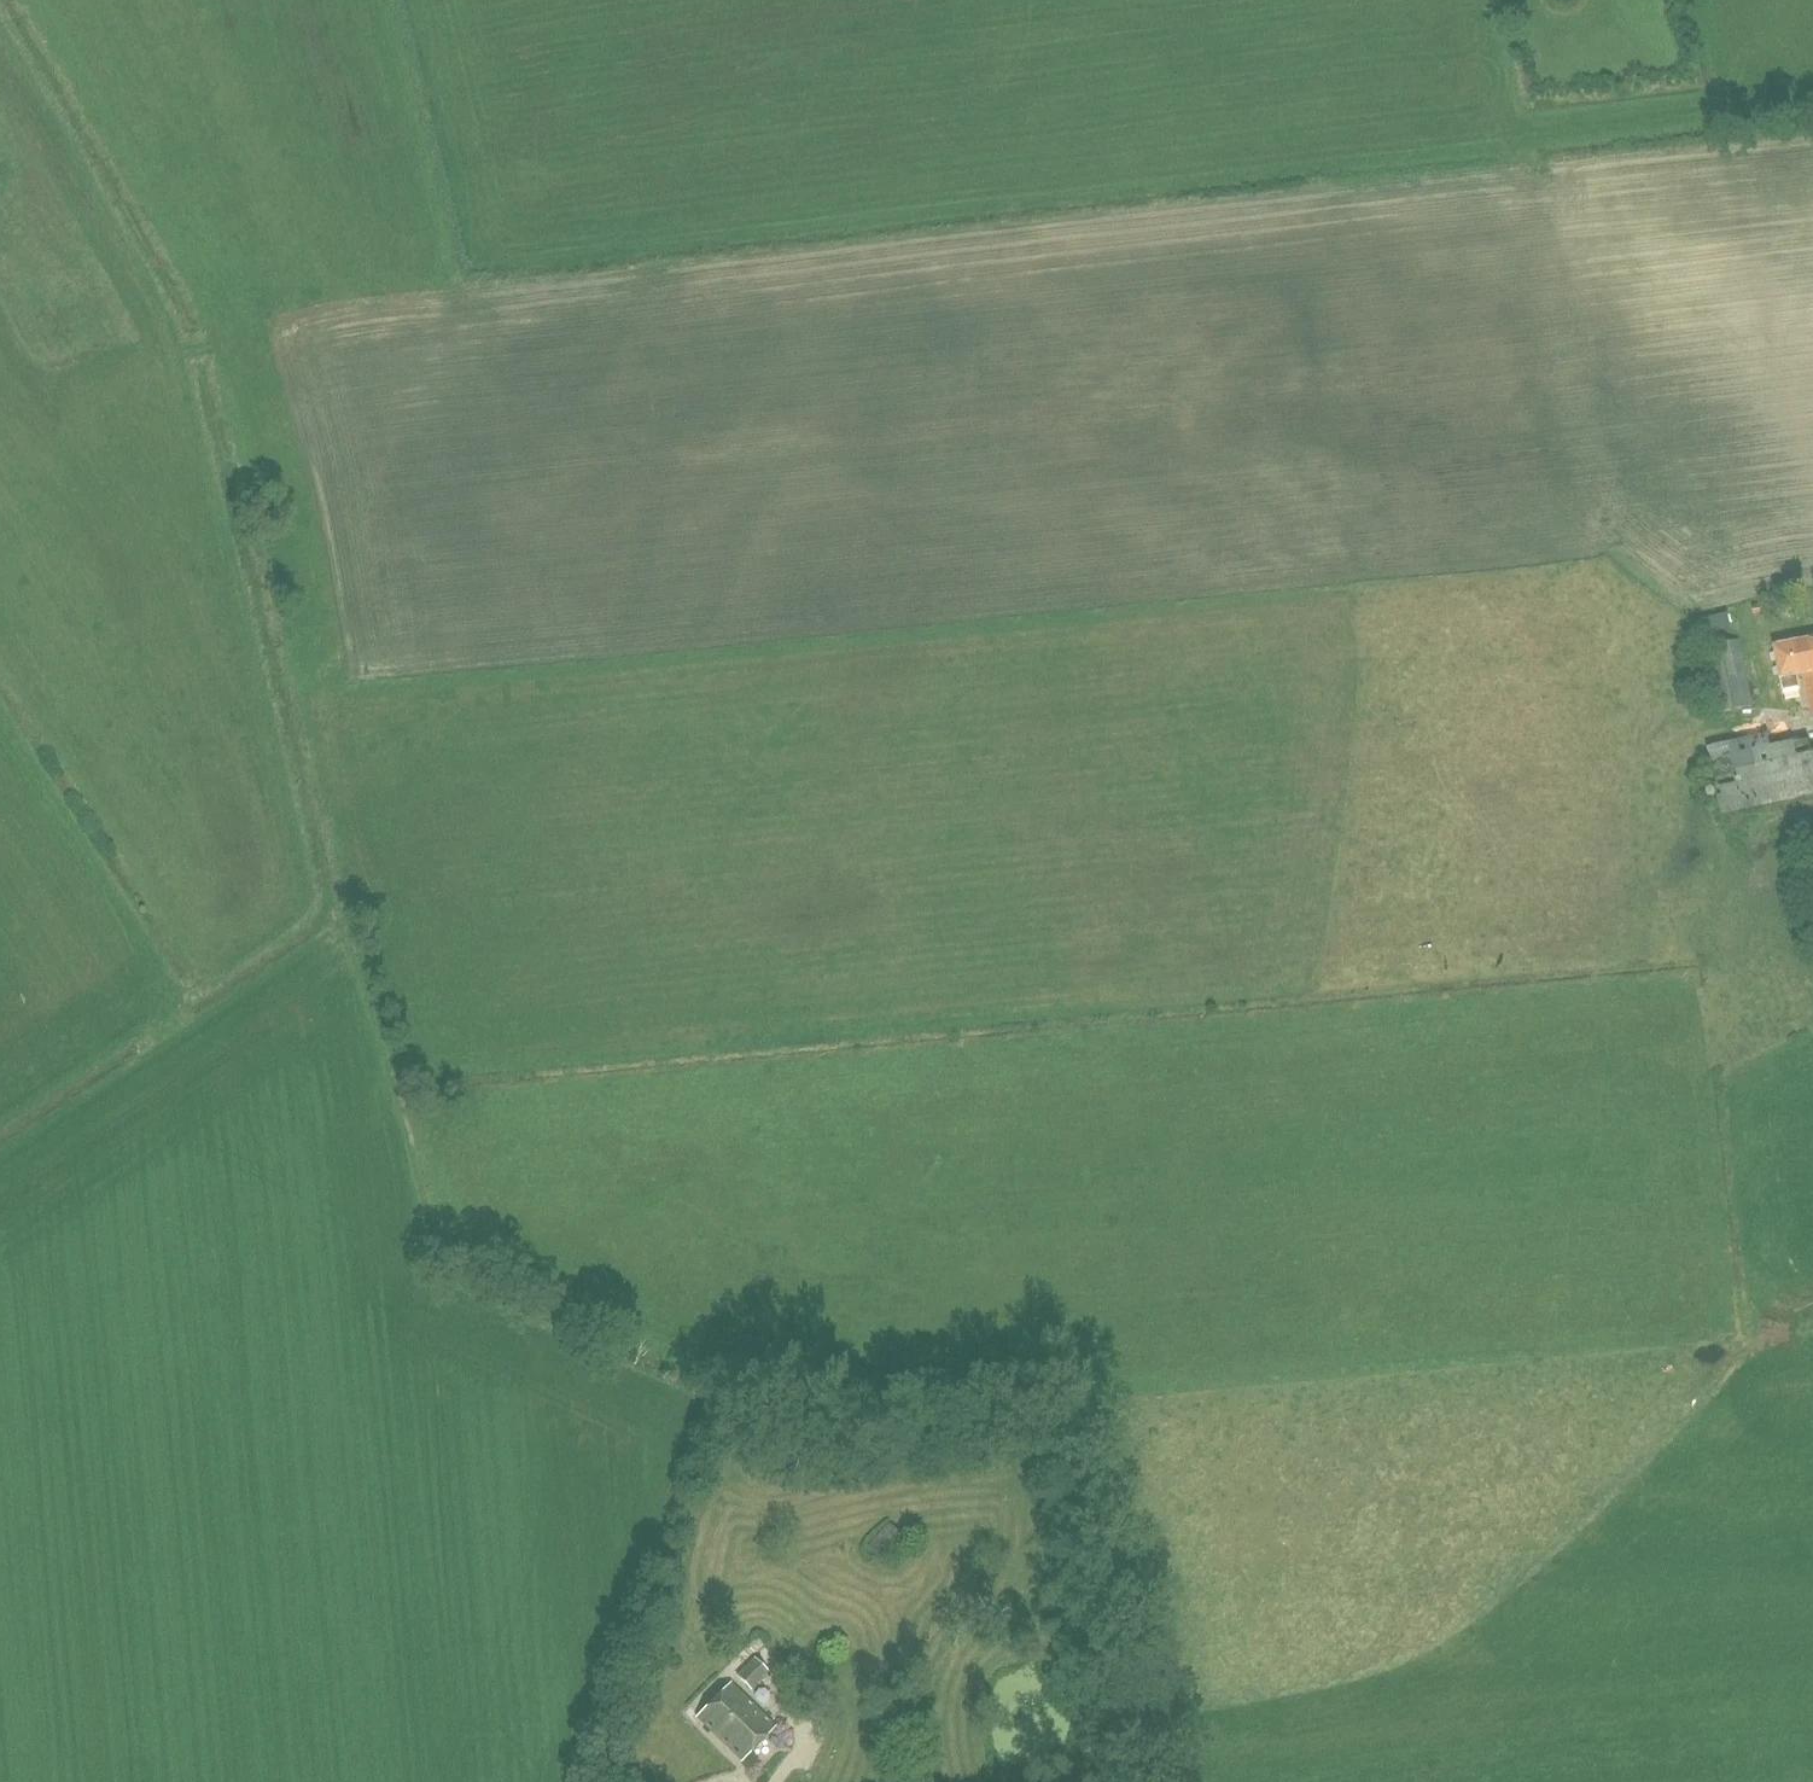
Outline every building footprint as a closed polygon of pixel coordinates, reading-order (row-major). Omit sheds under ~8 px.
[(1774,647),(1780,679),(1783,692),(1799,688),(1797,676),(1803,675),(1811,713),(1812,713),(1812,639),(1774,647)] [(1716,713),(1750,707),(1738,641),(1703,648),(1716,713)] [(1766,735),(1706,749),(1717,794),(1721,813),(1812,793),(1812,741),(1770,750),(1766,735)] [(891,1562),(913,1539),(894,1521),(872,1544),(891,1562)] [(751,1690),(770,1670),(754,1655),(736,1673),(751,1690)] [(742,1761),(776,1726),(730,1682),(696,1716),(742,1761)]
